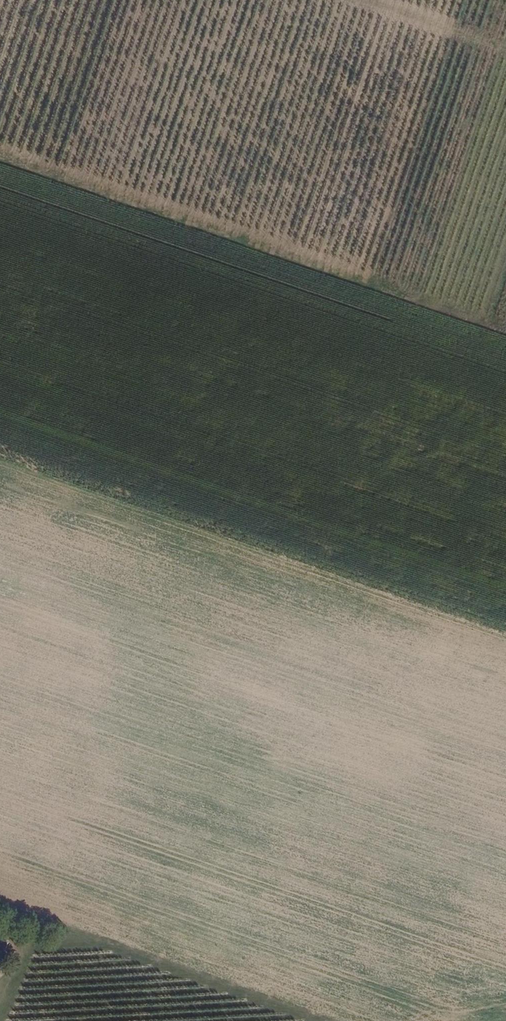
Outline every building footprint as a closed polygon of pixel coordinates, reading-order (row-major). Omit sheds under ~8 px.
[(4,961),(9,950),(0,946),(0,959),(4,961)]
